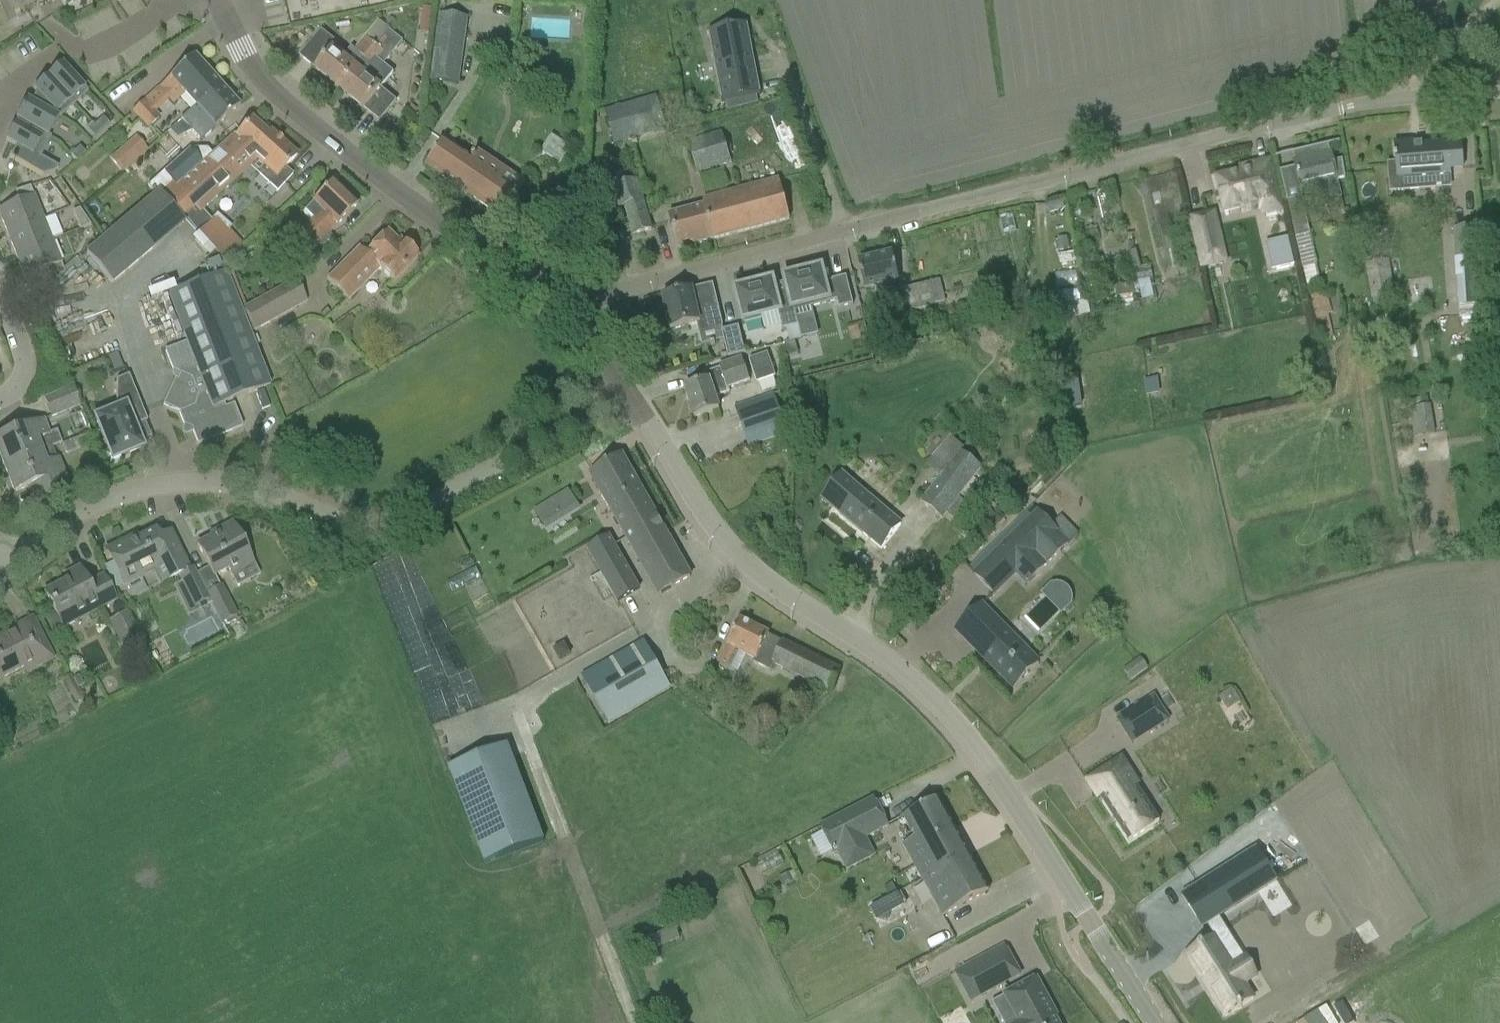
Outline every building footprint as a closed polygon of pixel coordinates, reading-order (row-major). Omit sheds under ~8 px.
[(11,9),(16,11),(23,8),(39,0),(6,0),(11,9)] [(422,9),(421,16),(431,17),(431,10),(422,9)] [(430,80),(458,85),(467,19),(438,15),(430,80)] [(312,42),(300,57),(313,68),(340,90),(391,32),(378,22),(354,50),(353,49),(344,60),(332,51),(335,48),(337,44),(321,31),(318,35),(312,42)] [(747,25),(707,33),(720,102),(760,95),(747,25)] [(391,32),(340,90),(380,122),(397,102),(381,89),(394,73),(384,65),(402,42),(391,32)] [(196,108),(219,86),(193,57),(159,88),(132,113),(146,127),(148,130),(159,120),(157,117),(153,114),(169,99),(173,103),(175,105),(185,96),(195,107),(196,108)] [(61,64),(47,77),(73,106),(87,93),(61,64)] [(47,77),(33,90),(35,93),(36,92),(59,117),(59,119),(73,106),(47,77)] [(179,121),(168,131),(176,140),(191,134),(199,143),(215,129),(224,121),(239,107),(219,86),(196,108),(195,107),(179,121)] [(26,101),(15,121),(18,122),(18,121),(47,138),(47,137),(59,117),(36,92),(35,93),(30,103),(26,101)] [(655,98),(605,112),(614,146),(664,132),(655,98)] [(102,119),(93,127),(99,133),(108,125),(102,119)] [(15,124),(5,141),(15,148),(9,159),(42,177),(54,174),(57,169),(39,158),(51,139),(47,137),(47,138),(18,121),(18,122),(16,125),(15,124)] [(170,185),(158,194),(181,220),(182,221),(220,265),(243,246),(216,217),(210,222),(201,212),(243,176),(258,162),(265,168),(258,176),(276,193),(293,174),(286,168),(296,157),(266,130),(263,133),(250,122),(236,138),(234,136),(203,164),(176,188),(171,183),(170,185)] [(91,124),(85,130),(93,139),(99,133),(93,127),(91,124)] [(688,142),(698,173),(733,162),(723,131),(688,142)] [(109,159),(122,174),(147,152),(134,137),(109,159)] [(445,140),(426,168),(503,220),(527,185),(479,152),(474,160),(445,140)] [(1393,166),(1388,166),(1390,193),(1434,190),(1433,180),(1450,178),(1449,170),(1462,169),(1462,163),(1460,143),(1413,147),(1412,143),(1394,145),(1395,157),(1392,157),(1393,162),(1393,166)] [(1342,161),(1332,163),(1328,146),(1292,154),(1293,162),(1300,190),(1321,185),(1329,220),(1332,230),(1347,227),(1344,217),(1336,182),(1346,179),(1342,161)] [(79,149),(70,157),(75,163),(84,155),(79,149)] [(179,166),(167,177),(171,183),(176,188),(203,164),(194,153),(179,166)] [(1216,179),(1224,213),(1260,204),(1263,215),(1280,211),(1269,162),(1253,165),(1254,170),(1216,179)] [(706,205),(669,215),(678,251),(789,221),(779,180),(704,200),(706,205)] [(612,188),(618,208),(624,206),(633,236),(651,230),(637,181),(612,188)] [(328,235),(357,207),(333,182),(303,212),(313,222),(298,236),(314,250),(322,258),(336,244),(328,235)] [(6,234),(41,220),(29,188),(15,193),(18,202),(0,210),(0,219),(6,234)] [(1287,202),(1295,237),(1309,234),(1301,198),(1287,202)] [(72,213),(79,231),(89,226),(78,211),(72,213)] [(1190,219),(1202,268),(1225,262),(1214,214),(1190,219)] [(130,219),(87,255),(106,278),(149,242),(130,219)] [(6,234),(15,257),(50,243),(41,220),(6,234)] [(1378,227),(1366,229),(1368,242),(1380,240),(1378,227)] [(1454,230),(1456,258),(1476,257),(1474,229),(1454,230)] [(327,279),(348,300),(379,269),(392,282),(416,258),(403,244),(400,247),(386,233),(364,255),(358,248),(327,279)] [(1067,239),(1058,240),(1059,253),(1068,252),(1067,239)] [(50,243),(15,257),(24,279),(46,271),(52,284),(62,275),(50,243)] [(1288,244),(1271,248),(1276,270),(1294,266),(1288,244)] [(892,255),(858,263),(863,282),(865,290),(878,287),(882,306),(897,303),(893,283),(898,282),(896,274),(892,255)] [(1313,255),(1300,259),(1302,270),(1315,267),(1313,255)] [(1476,257),(1456,258),(1460,307),(1480,306),(1476,257)] [(1386,265),(1366,268),(1372,303),(1391,300),(1386,265)] [(1139,270),(1133,272),(1136,283),(1149,280),(1151,280),(1148,268),(1139,270)] [(789,279),(785,280),(786,284),(789,294),(793,313),(795,313),(829,304),(837,301),(839,309),(853,306),(846,278),(832,281),(832,282),(824,285),(820,271),(816,272),(810,273),(805,275),(804,271),(788,275),(789,279)] [(269,387),(262,368),(225,274),(169,297),(187,343),(164,352),(172,374),(171,376),(173,382),(162,406),(179,414),(184,426),(191,430),(196,444),(196,445),(196,446),(242,428),(233,406),(224,409),(222,405),(269,387)] [(240,310),(253,333),(307,303),(294,280),(240,310)] [(941,282),(901,291),(903,301),(905,312),(945,303),(941,282)] [(740,291),(736,292),(744,325),(762,321),(761,317),(777,313),(782,331),(782,332),(786,331),(789,343),(802,340),(798,327),(795,313),(793,313),(789,294),(775,297),(772,287),(771,283),(756,287),(755,283),(739,287),(740,291)] [(662,298),(670,331),(699,324),(701,333),(723,327),(713,285),(695,290),(692,291),(692,290),(662,298)] [(1310,297),(1320,341),(1332,338),(1327,315),(1331,314),(1326,294),(1310,297)] [(721,332),(728,358),(745,354),(738,326),(737,326),(738,328),(721,332)] [(775,378),(767,355),(748,361),(756,384),(775,378)] [(719,366),(720,370),(704,375),(706,383),(685,390),(694,419),(719,410),(715,399),(730,394),(728,390),(750,382),(741,358),(738,360),(719,366)] [(115,381),(115,411),(94,420),(111,461),(141,449),(132,427),(143,422),(144,423),(146,422),(128,377),(115,381)] [(44,401),(51,418),(79,407),(72,390),(44,401)] [(783,423),(776,404),(772,394),(760,398),(763,408),(739,417),(745,436),(783,423)] [(1408,410),(1413,438),(1435,434),(1430,407),(1408,410)] [(4,467),(39,453),(34,440),(47,435),(42,422),(0,438),(0,458),(4,467)] [(68,490),(61,472),(57,461),(45,466),(39,453),(4,467),(14,493),(28,488),(34,504),(42,501),(68,490)] [(964,454),(922,504),(940,518),(980,467),(964,454)] [(591,475),(659,596),(690,578),(621,457),(591,475)] [(1406,462),(1398,463),(1400,478),(1408,477),(1406,462)] [(835,484),(822,499),(881,549),(894,534),(901,526),(868,498),(857,489),(842,475),(835,484)] [(534,509),(546,531),(582,510),(569,489),(534,509)] [(1069,544),(1039,512),(974,575),(994,595),(1025,565),(1036,576),(1069,544)] [(197,547),(206,564),(213,578),(228,570),(232,577),(253,566),(231,524),(216,533),(217,536),(197,547)] [(106,551),(115,569),(123,586),(153,570),(161,585),(188,571),(170,534),(158,539),(155,532),(128,545),(126,541),(106,551)] [(608,537),(587,549),(617,602),(639,589),(608,537)] [(43,593),(53,611),(62,629),(115,602),(102,576),(87,584),(81,574),(43,593)] [(210,600),(197,576),(181,584),(186,594),(193,609),(210,600)] [(208,596),(223,624),(237,617),(223,589),(208,596)] [(1019,655),(1001,636),(1006,631),(982,606),(956,631),(1013,689),(1039,664),(1038,663),(1037,663),(1024,649),(1023,650),(1019,655)] [(108,623),(122,650),(140,641),(125,614),(108,623)] [(33,663),(36,668),(53,659),(32,619),(15,628),(18,633),(6,639),(6,637),(0,640),(0,680),(33,663)] [(727,647),(719,665),(736,673),(745,655),(755,660),(753,664),(770,672),(774,665),(830,692),(840,671),(783,643),(768,636),(769,636),(740,621),(727,647)] [(583,678),(609,723),(669,688),(643,643),(583,678)] [(563,645),(553,651),(559,661),(569,655),(563,645)] [(1169,721),(1154,696),(1117,720),(1126,735),(1143,724),(1149,733),(1169,721)] [(542,843),(507,748),(449,769),(484,865),(542,843)] [(1121,758),(1086,781),(1098,800),(1101,799),(1129,843),(1159,823),(1138,790),(1141,789),(1121,758)] [(864,839),(888,827),(874,800),(820,828),(834,854),(838,853),(847,870),(874,856),(864,839)] [(915,839),(904,845),(915,866),(922,879),(943,917),(988,893),(967,854),(938,800),(904,819),(915,839)] [(1255,851),(1183,897),(1202,927),(1275,882),(1255,851)] [(788,875),(777,880),(782,889),(792,883),(788,875)] [(891,886),(883,890),(888,899),(896,895),(891,886)] [(1198,948),(1185,956),(1224,1018),(1237,1010),(1238,1011),(1241,1009),(1240,1008),(1253,999),(1244,985),(1256,977),(1244,958),(1232,966),(1215,939),(1220,936),(1219,935),(1215,938),(1201,946),(1201,945),(1197,947),(1198,948)] [(1004,946),(955,973),(964,990),(977,983),(983,996),(999,987),(993,975),(1013,963),(1004,946)] [(1036,979),(1010,993),(1015,1004),(1010,1006),(1019,1022),(1057,1022),(1054,1018),(1056,1017),(1036,979)]
